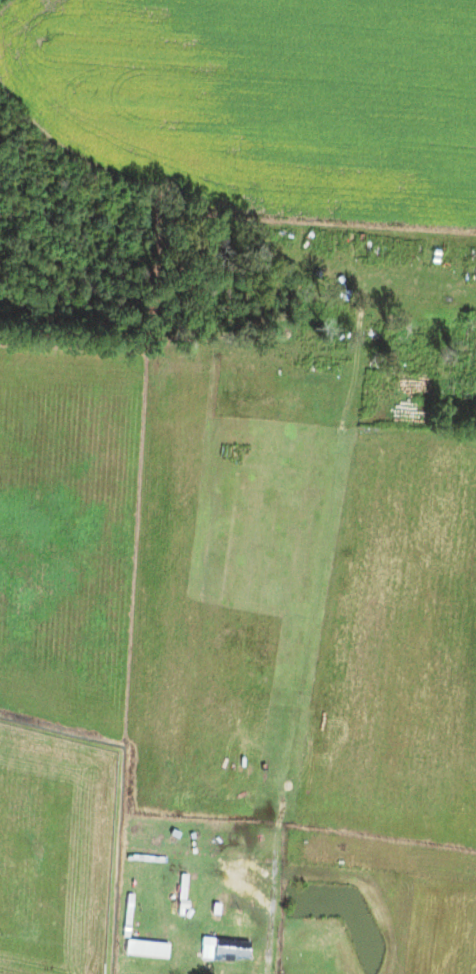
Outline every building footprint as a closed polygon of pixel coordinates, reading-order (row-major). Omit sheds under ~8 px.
[(250,942),(217,938),(215,954),(248,958),(250,942)] [(169,943),(132,940),(131,955),(168,958),(169,943)]
